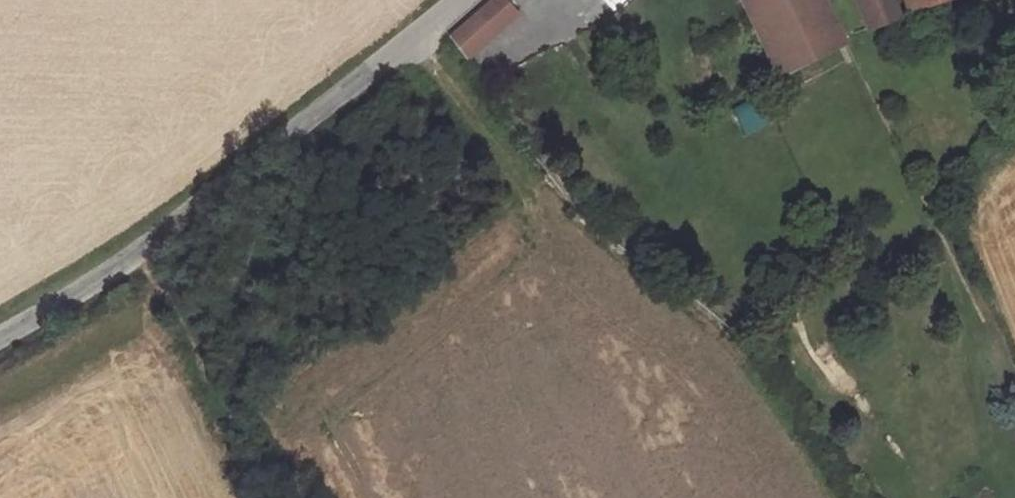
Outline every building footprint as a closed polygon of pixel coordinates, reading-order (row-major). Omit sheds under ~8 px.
[(503,37),(527,16),(528,14),(514,0),(503,0),(492,11),(483,17),(503,37)] [(528,14),(540,3),(537,0),(514,0),(528,14)] [(776,78),(839,43),(818,0),(737,0),(776,78)] [(896,0),(856,0),(868,28),(902,14),(896,0)] [(941,2),(948,0),(903,0),(907,11),(941,2)] [(946,24),(934,29),(939,42),(951,38),(946,24)]
